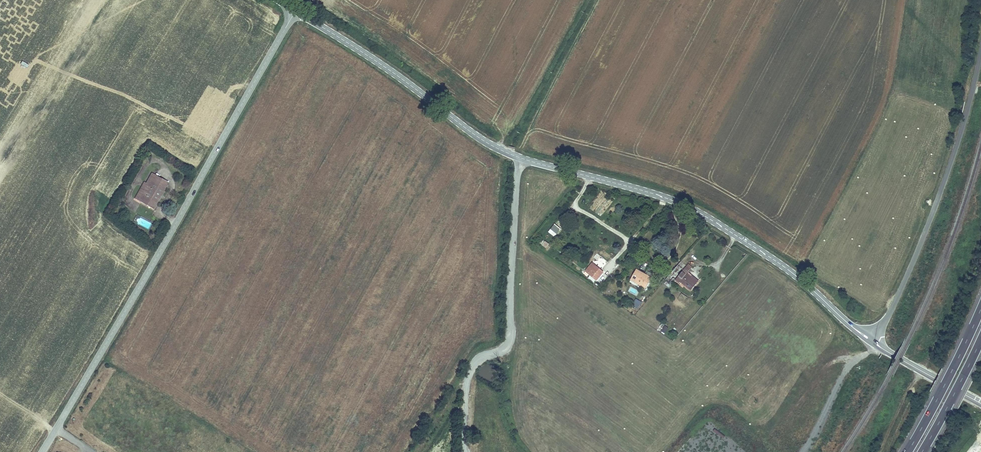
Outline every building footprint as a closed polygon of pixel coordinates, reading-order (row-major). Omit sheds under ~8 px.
[(139,196),(133,206),(151,215),(165,190),(160,188),(158,192),(151,189),(154,184),(149,181),(140,197),(139,196)] [(160,188),(154,184),(151,189),(158,192),(160,188)] [(555,224),(551,229),(557,234),(561,230),(555,224)] [(540,243),(547,248),(550,243),(546,240),(545,242),(542,240),(540,243)] [(596,281),(604,273),(593,262),(585,271),(596,281)] [(688,266),(675,280),(679,284),(681,282),(691,290),(699,280),(689,272),(691,269),(688,266)] [(631,279),(646,288),(655,273),(648,270),(645,274),(637,269),(631,279)] [(633,306),(638,309),(642,302),(636,299),(633,306)] [(664,330),(668,333),(672,328),(668,325),(664,330)]
